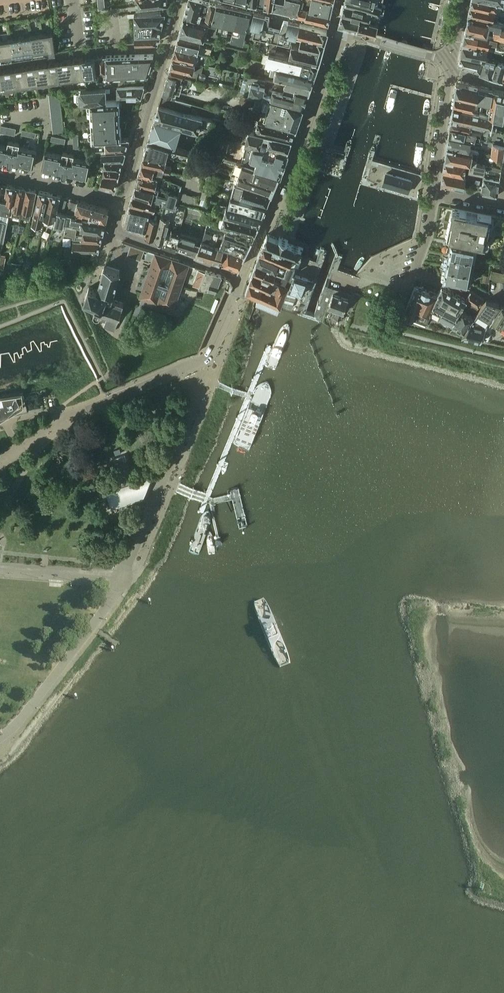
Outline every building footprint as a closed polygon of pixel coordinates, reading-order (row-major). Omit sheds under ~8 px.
[(206,17),(208,8),(210,1),(206,0),(188,0),(184,16),(205,21),(206,17)] [(264,6),(273,8),(275,0),(265,0),(264,6)] [(273,8),(287,12),(297,15),(299,5),(300,4),(301,0),(275,0),(273,8)] [(333,0),(301,0),(300,4),(299,5),(307,7),(330,13),(333,0)] [(361,0),(345,0),(344,4),(380,13),(383,14),(385,6),(382,5),(361,0)] [(499,1),(496,0),(471,0),(470,4),(497,10),(497,9),(499,1)] [(213,18),(217,2),(210,1),(208,8),(206,17),(213,18)] [(165,12),(164,2),(137,6),(138,13),(165,12)] [(222,30),(228,5),(217,2),(213,18),(212,20),(218,22),(217,28),(219,29),(222,30)] [(371,15),(379,17),(380,13),(344,4),(342,14),(360,18),(368,20),(370,21),(371,15)] [(497,9),(497,10),(470,4),(468,15),(497,21),(499,15),(503,16),(503,10),(497,9)] [(232,34),(239,7),(228,5),(222,30),(228,31),(229,24),(234,25),(232,34)] [(305,17),(307,7),(299,5),(297,15),(305,17)] [(264,22),(265,14),(254,11),(239,7),(232,34),(231,40),(243,43),(246,32),(252,33),(252,32),(260,34),(262,28),(264,29),(266,25),(266,22),(264,22)] [(328,23),(330,13),(307,7),(305,17),(328,23)] [(165,12),(138,13),(134,13),(135,34),(135,43),(157,42),(160,34),(160,33),(165,12)] [(269,25),(270,15),(265,14),(264,22),(266,22),(266,25),(264,29),(262,28),(260,34),(283,40),(284,39),(290,41),(293,33),(297,34),(300,22),(288,19),(288,20),(284,19),(280,28),(269,25)] [(357,29),(360,18),(342,14),(340,23),(341,25),(357,29)] [(497,21),(468,15),(465,29),(488,34),(490,25),(494,26),(494,27),(495,27),(493,35),(503,37),(503,23),(497,21)] [(210,22),(205,21),(184,16),(179,33),(201,38),(204,39),(206,33),(218,36),(219,29),(217,28),(208,26),(210,22)] [(360,18),(357,29),(365,31),(375,34),(378,23),(370,21),(368,20),(360,18)] [(310,38),(314,26),(300,22),(297,34),(302,35),(310,38)] [(324,42),(327,30),(314,26),(310,38),(324,42)] [(495,48),(503,49),(503,37),(493,35),(488,34),(465,29),(463,42),(488,46),(490,40),(497,41),(495,48)] [(56,52),(53,31),(42,33),(45,54),(56,52)] [(45,54),(42,33),(31,35),(34,56),(45,54)] [(200,46),(201,38),(179,33),(177,40),(176,47),(198,52),(198,53),(208,55),(211,56),(212,49),(200,46)] [(256,34),(255,42),(260,43),(259,47),(269,50),(266,62),(277,65),(314,75),(318,62),(302,58),(289,54),(276,51),(278,39),(262,35),(256,34)] [(34,56),(31,35),(20,36),(23,57),(34,56)] [(321,51),(324,42),(310,38),(302,35),(300,44),(299,45),(321,51)] [(23,57),(20,36),(10,38),(13,59),(23,57)] [(10,38),(0,39),(0,46),(2,61),(13,59),(10,38)] [(495,48),(488,46),(463,42),(461,54),(484,58),(480,69),(480,71),(491,75),(495,76),(497,68),(503,70),(503,61),(502,61),(503,59),(493,56),(495,48)] [(318,62),(321,51),(299,45),(300,44),(298,43),(298,45),(295,44),(295,43),(292,43),(289,54),(302,58),(318,62)] [(198,52),(176,47),(173,57),(198,63),(199,63),(206,65),(208,55),(198,53),(198,52)] [(148,73),(154,54),(106,56),(106,76),(111,75),(148,73)] [(484,58),(461,54),(459,63),(480,69),(484,58)] [(98,87),(79,89),(80,100),(82,102),(90,102),(120,100),(125,100),(125,96),(141,96),(144,85),(143,85),(117,86),(118,93),(106,94),(106,87),(112,87),(111,75),(106,76),(106,56),(98,56),(97,65),(97,72),(104,72),(103,82),(98,82),(98,87)] [(96,66),(97,65),(96,57),(83,58),(85,77),(97,76),(96,74),(97,74),(96,66)] [(196,69),(198,63),(173,57),(171,66),(188,70),(186,77),(191,79),(196,80),(199,69),(196,69)] [(85,77),(83,58),(71,59),(72,79),(85,77)] [(72,79),(71,59),(60,60),(60,61),(57,61),(60,81),(62,80),(62,78),(63,78),(63,80),(72,79)] [(60,81),(57,61),(46,63),(49,82),(60,81)] [(266,62),(264,71),(275,74),(287,77),(286,83),(285,84),(309,90),(314,75),(277,65),(266,62)] [(49,82),(46,63),(34,65),(37,84),(49,82)] [(37,84),(34,65),(23,66),(26,86),(37,84)] [(26,86),(23,66),(12,68),(15,87),(26,86)] [(188,70),(171,66),(169,72),(186,77),(188,70)] [(15,87),(12,68),(1,70),(3,89),(15,87)] [(503,74),(503,70),(497,68),(495,76),(503,79),(503,74)] [(191,79),(186,77),(169,72),(164,88),(173,91),(174,91),(178,92),(180,92),(183,82),(187,83),(186,85),(189,86),(191,79)] [(303,106),(309,90),(285,84),(286,83),(249,74),(245,91),(257,94),(273,98),(303,106)] [(478,92),(479,86),(469,84),(469,83),(458,81),(456,82),(455,87),(478,92)] [(488,114),(493,89),(479,86),(478,92),(477,99),(482,100),(479,112),(488,114)] [(477,99),(478,92),(455,87),(455,93),(477,99)] [(178,92),(175,91),(174,91),(173,91),(164,88),(162,95),(176,98),(178,92)] [(493,89),(488,114),(494,115),(503,118),(503,91),(493,89)] [(242,90),(239,103),(254,107),(258,108),(256,115),(266,118),(295,127),(303,106),(273,98),(257,94),(245,91),(242,90)] [(49,93),(53,133),(64,132),(60,92),(49,93)] [(474,111),(477,99),(455,93),(453,106),(474,111)] [(191,103),(176,98),(162,95),(159,103),(189,112),(191,103)] [(119,110),(120,110),(120,100),(90,102),(91,121),(120,119),(119,110)] [(159,103),(154,119),(181,127),(197,131),(198,133),(207,132),(209,128),(211,119),(189,112),(159,103)] [(479,112),(474,111),(453,106),(451,118),(474,123),(474,124),(484,126),(482,134),(488,135),(486,141),(493,142),(503,144),(503,131),(492,128),(494,115),(488,114),(479,112)] [(451,118),(450,125),(472,130),(481,132),(482,132),(484,126),(474,124),(474,123),(451,118)] [(120,128),(120,119),(91,121),(92,139),(122,138),(121,128),(120,128)] [(175,146),(181,127),(154,119),(148,138),(175,146)] [(292,137),(295,129),(258,119),(255,129),(292,137)] [(16,128),(1,125),(0,130),(0,132),(15,135),(16,128)] [(450,126),(449,133),(472,138),(480,139),(481,140),(482,134),(482,132),(481,132),(472,130),(450,125),(450,126)] [(292,137),(255,129),(248,127),(248,128),(244,127),(241,139),(245,140),(245,141),(247,141),(267,147),(267,145),(278,147),(287,149),(292,137)] [(481,140),(480,139),(472,138),(449,133),(447,144),(457,146),(456,147),(470,150),(471,143),(482,145),(482,143),(483,140),(481,140)] [(125,149),(129,137),(122,138),(92,139),(82,140),(83,149),(95,148),(95,151),(102,151),(125,149)] [(148,138),(144,150),(166,157),(169,157),(171,151),(188,156),(188,157),(190,157),(192,151),(189,151),(175,146),(148,138)] [(482,143),(492,146),(491,154),(503,157),(503,151),(503,149),(503,144),(493,142),(486,141),(483,140),(482,143)] [(14,142),(8,141),(7,146),(0,145),(0,162),(5,163),(6,161),(7,161),(7,162),(7,163),(8,164),(9,164),(14,142)] [(244,153),(241,162),(245,163),(279,174),(287,149),(278,147),(267,145),(267,147),(247,141),(244,153)] [(33,166),(37,150),(19,146),(20,143),(14,142),(9,164),(10,165),(11,164),(12,164),(12,163),(13,162),(33,166)] [(444,170),(443,171),(465,175),(467,162),(471,163),(469,170),(484,173),(485,168),(493,170),(500,171),(501,168),(493,167),(476,163),(477,158),(478,152),(474,151),(470,150),(456,147),(457,146),(447,144),(445,158),(444,170)] [(123,157),(125,149),(102,151),(102,154),(105,154),(105,158),(105,160),(112,160),(112,158),(123,157)] [(165,163),(166,157),(144,150),(141,161),(164,167),(163,169),(173,172),(174,169),(171,168),(172,166),(165,163)] [(64,176),(68,153),(63,152),(62,155),(45,151),(41,168),(50,170),(54,171),(62,172),(62,173),(62,174),(62,175),(63,175),(64,176)] [(74,154),(72,154),(68,153),(64,176),(65,176),(66,175),(67,174),(67,173),(88,178),(91,161),(73,157),(74,154)] [(120,168),(123,157),(112,158),(112,160),(105,160),(104,167),(120,168)] [(236,160),(233,170),(239,172),(275,184),(279,175),(279,174),(245,163),(241,162),(236,160)] [(140,167),(138,172),(157,177),(159,172),(162,172),(166,173),(167,170),(163,169),(164,167),(141,161),(140,167)] [(118,176),(120,168),(104,167),(104,175),(118,176)] [(233,170),(231,180),(234,181),(235,180),(271,193),(275,184),(239,172),(233,170)] [(467,175),(465,175),(443,171),(442,183),(464,188),(466,179),(467,175)] [(164,179),(157,177),(138,172),(137,178),(161,184),(161,183),(163,183),(164,179)] [(408,192),(411,180),(386,173),(383,185),(408,192)] [(118,176),(104,175),(102,175),(100,185),(99,188),(105,190),(106,187),(114,189),(118,176)] [(498,195),(500,180),(484,177),(481,191),(498,195)] [(160,189),(161,184),(137,178),(135,183),(155,188),(155,187),(159,188),(160,189)] [(158,193),(159,188),(155,187),(155,188),(135,183),(133,193),(157,201),(160,202),(164,204),(169,205),(173,206),(176,194),(179,184),(170,180),(167,191),(169,192),(168,196),(158,193)] [(234,181),(231,195),(254,202),(255,200),(267,203),(271,193),(235,180),(234,181)] [(5,194),(7,184),(0,183),(0,254),(1,254),(9,215),(11,202),(7,201),(3,200),(5,194)] [(13,203),(16,186),(7,184),(5,194),(8,194),(7,201),(11,202),(13,203)] [(11,202),(9,215),(20,218),(22,210),(26,188),(16,186),(13,203),(11,202)] [(22,210),(20,218),(30,220),(32,212),(36,190),(26,188),(22,210)] [(43,217),(49,193),(39,191),(32,222),(46,225),(48,218),(43,217)] [(52,219),(58,195),(49,193),(43,217),(48,218),(52,219)] [(157,201),(133,193),(130,203),(151,209),(158,211),(162,212),(164,204),(160,202),(159,206),(156,205),(157,201)] [(60,195),(58,195),(52,219),(55,220),(57,211),(65,212),(68,198),(60,195)] [(231,195),(228,205),(263,214),(267,205),(267,203),(255,200),(254,202),(231,195)] [(76,210),(78,201),(70,198),(68,211),(69,211),(69,213),(74,214),(76,210)] [(108,210),(78,201),(76,210),(74,214),(106,220),(108,210)] [(179,229),(183,215),(184,215),(185,210),(176,207),(177,203),(176,202),(169,226),(166,243),(175,247),(181,230),(179,229)] [(146,231),(149,218),(151,209),(130,203),(124,225),(146,231)] [(177,203),(176,207),(185,210),(184,215),(193,218),(193,219),(225,229),(239,234),(252,238),(258,225),(259,224),(225,215),(224,215),(212,211),(211,212),(193,207),(177,203)] [(159,240),(169,205),(164,204),(162,212),(158,211),(157,215),(161,216),(155,239),(159,240)] [(163,242),(173,206),(169,205),(159,240),(163,242)] [(226,205),(224,215),(225,215),(259,224),(263,215),(263,214),(228,205),(226,205)] [(453,207),(447,238),(452,239),(478,245),(503,250),(503,217),(453,207)] [(82,220),(81,227),(103,230),(106,220),(74,214),(69,213),(65,212),(57,211),(55,220),(54,224),(64,226),(64,224),(73,225),(74,219),(82,220)] [(185,250),(191,234),(188,233),(193,219),(193,218),(184,215),(183,215),(179,229),(181,230),(175,247),(185,250)] [(158,220),(149,218),(146,231),(144,235),(153,238),(158,220)] [(24,226),(14,224),(12,231),(23,233),(24,226)] [(101,240),(103,230),(81,227),(66,225),(65,234),(75,237),(75,239),(101,240)] [(245,253),(252,238),(239,234),(225,229),(224,233),(207,227),(202,238),(214,242),(227,247),(237,251),(237,250),(245,253)] [(195,253),(202,238),(191,234),(185,250),(195,253)] [(301,259),(303,248),(287,243),(288,240),(280,236),(279,239),(267,234),(260,251),(285,261),(295,265),(298,266),(301,259)] [(211,248),(214,242),(202,238),(195,253),(208,257),(209,254),(207,253),(209,248),(211,248)] [(98,250),(101,240),(75,239),(73,239),(73,249),(98,250)] [(475,258),(478,245),(452,239),(452,240),(451,240),(448,253),(475,258)] [(226,250),(227,247),(214,242),(211,248),(209,248),(207,253),(209,254),(208,257),(223,262),(227,250),(226,250)] [(126,243),(122,253),(143,261),(147,250),(126,243)] [(238,267),(245,253),(237,250),(237,251),(227,247),(226,250),(227,250),(223,262),(238,267)] [(155,254),(147,251),(145,259),(152,262),(155,254)] [(285,261),(260,251),(256,262),(277,270),(291,276),(295,265),(285,261)] [(155,254),(152,262),(140,297),(174,309),(189,264),(155,253),(155,254)] [(473,271),(475,258),(448,253),(446,266),(473,271)] [(286,286),(291,276),(277,270),(256,262),(253,272),(279,283),(286,286)] [(111,299),(113,294),(120,271),(121,270),(104,265),(104,266),(97,290),(88,287),(84,300),(96,305),(94,308),(96,311),(98,311),(100,310),(98,315),(102,316),(101,320),(105,322),(104,327),(115,331),(123,303),(111,299)] [(302,295),(307,280),(307,279),(295,275),(299,266),(298,266),(295,265),(291,276),(286,286),(289,287),(281,308),(282,305),(291,308),(297,294),(300,295),(301,295),(302,295)] [(470,283),(473,271),(446,266),(444,278),(470,283)] [(199,270),(193,285),(199,287),(215,293),(214,296),(213,298),(214,298),(215,298),(216,293),(218,286),(219,286),(222,277),(221,276),(221,275),(215,273),(206,270),(205,272),(199,270)] [(490,278),(503,281),(503,273),(492,270),(490,278)] [(248,282),(245,292),(255,296),(254,297),(258,298),(256,304),(277,312),(279,307),(281,308),(289,287),(286,286),(279,283),(253,272),(249,282),(248,282)] [(416,310),(426,289),(415,285),(402,318),(412,321),(413,317),(416,310)] [(452,306),(458,294),(442,285),(438,293),(431,307),(433,307),(441,312),(445,304),(449,305),(452,306)] [(416,310),(413,317),(427,323),(429,315),(433,307),(431,307),(438,293),(426,289),(416,310)] [(445,304),(441,312),(455,321),(458,316),(459,314),(458,314),(464,304),(476,311),(479,307),(485,299),(471,290),(466,298),(458,294),(452,306),(449,305),(445,304)] [(349,300),(334,295),(329,308),(339,312),(337,317),(342,319),(349,300)] [(487,299),(475,318),(487,324),(500,303),(487,299)] [(497,329),(503,318),(503,306),(502,305),(489,325),(492,326),(493,327),(497,329)] [(464,333),(474,318),(462,310),(458,316),(455,321),(453,325),(464,333)] [(493,327),(489,325),(487,324),(475,318),(474,318),(464,333),(462,336),(481,341),(483,335),(486,336),(484,342),(488,342),(493,327)] [(1,416),(7,415),(8,415),(28,410),(24,395),(24,394),(23,389),(2,394),(4,403),(0,404),(1,405),(0,405),(0,417),(1,416)] [(141,496),(144,490),(139,487),(136,488),(128,464),(116,468),(120,478),(116,479),(119,489),(109,493),(113,504),(129,499),(129,500),(141,496)]
